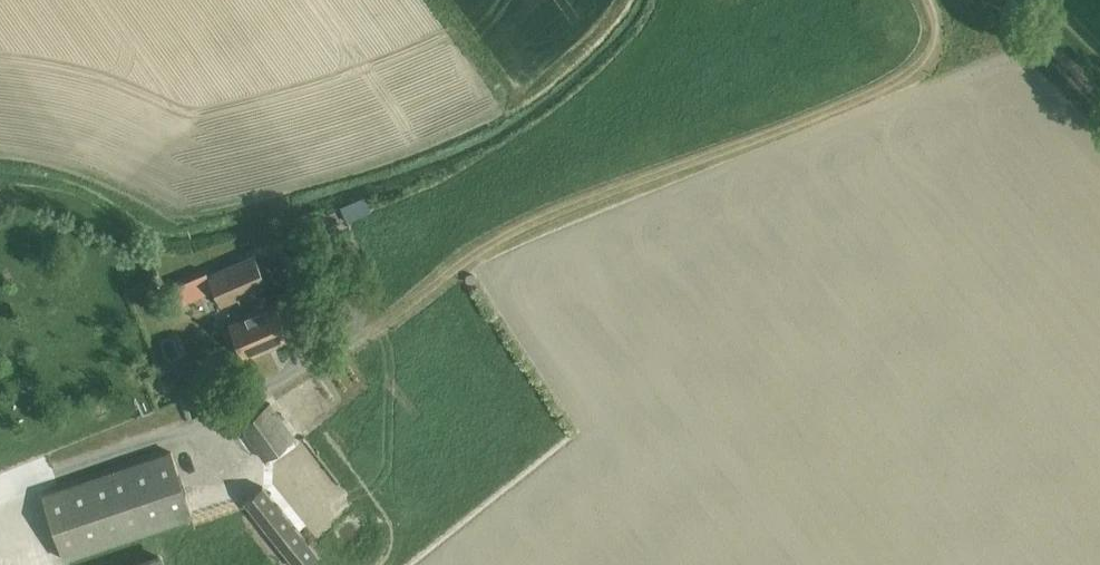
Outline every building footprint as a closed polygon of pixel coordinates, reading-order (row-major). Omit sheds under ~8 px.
[(343,204),(350,219),(372,209),(365,195),(343,204)] [(243,358),(290,337),(275,302),(273,303),(265,285),(267,285),(255,255),(208,276),(221,306),(240,297),(247,315),(228,323),(243,358)] [(178,333),(163,340),(173,363),(188,356),(178,333)] [(269,403),(239,425),(263,459),(293,437),(269,403)] [(171,452),(43,495),(64,559),(192,516),(171,452)] [(318,555),(263,486),(244,501),(295,564),(306,564),(318,555)] [(135,564),(163,564),(160,557),(135,564)]
